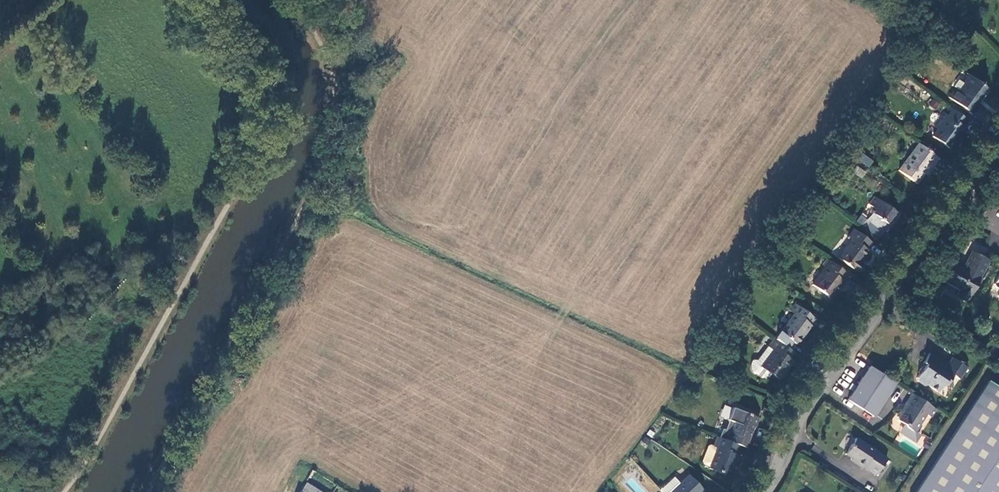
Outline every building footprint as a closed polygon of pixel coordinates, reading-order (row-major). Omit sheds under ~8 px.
[(948,95),(972,113),(980,103),(977,102),(988,87),(975,75),(969,83),(965,80),(964,82),(959,88),(956,85),(948,95)] [(954,84),(956,85),(959,88),(964,82),(959,78),(954,84)] [(961,125),(966,118),(954,109),(950,116),(943,112),(933,125),(937,128),(932,135),(947,146),(951,141),(953,143),(965,128),(961,125)] [(932,166),(937,158),(916,143),(898,169),(915,182),(924,171),(930,163),(932,166)] [(869,168),(874,161),(863,153),(858,160),(869,168)] [(844,166),(849,160),(844,157),(840,163),(844,166)] [(926,174),(932,166),(930,163),(924,171),(926,174)] [(856,167),(854,174),(864,177),(866,170),(856,167)] [(861,216),(856,222),(878,238),(896,213),(873,196),(867,203),(873,207),(865,219),(861,216)] [(871,241),(853,228),(848,236),(851,238),(838,257),(854,269),(860,262),(859,261),(867,250),(866,249),(871,241)] [(967,297),(988,259),(970,250),(961,266),(959,267),(952,263),(946,270),(941,279),(957,288),(955,292),(956,296),(963,300),(967,297)] [(841,282),(847,274),(829,261),(811,287),(827,299),(834,290),(836,291),(842,283),(841,282)] [(775,338),(787,347),(792,341),(795,344),(804,332),(805,332),(810,325),(809,325),(814,318),(795,303),(790,310),(794,313),(787,321),(787,322),(775,338)] [(789,357),(793,352),(787,347),(775,338),(774,338),(769,345),(774,349),(761,366),(770,373),(778,379),(792,361),(789,357)] [(767,377),(770,373),(761,366),(774,349),(769,345),(759,357),(754,357),(751,361),(749,363),(749,366),(749,369),(751,371),(753,372),(760,377),(763,377),(764,375),(767,377)] [(967,368),(953,358),(948,365),(930,354),(923,363),(925,365),(917,378),(918,382),(925,386),(928,385),(938,392),(946,382),(949,383),(954,376),(960,379),(967,368)] [(898,383),(872,366),(851,400),(876,417),(898,383)] [(989,383),(918,491),(998,491),(998,390),(989,383)] [(934,418),(939,410),(915,394),(909,405),(911,406),(907,411),(904,412),(901,417),(901,420),(908,424),(908,427),(918,433),(929,415),(934,418)] [(774,408),(764,404),(761,410),(771,414),(774,408)] [(732,432),(729,440),(739,444),(745,446),(748,438),(750,439),(754,427),(756,427),(759,417),(739,409),(730,431),(732,432)] [(889,459),(858,438),(849,452),(859,459),(858,462),(866,467),(868,465),(879,473),(889,459)] [(729,440),(726,439),(723,446),(722,449),(718,447),(710,466),(710,468),(728,475),(733,462),(737,464),(740,455),(735,453),(739,444),(729,440)] [(722,449),(723,446),(712,442),(709,443),(702,460),(704,464),(710,466),(718,447),(722,449)] [(671,491),(705,491),(690,475),(681,483),(671,491)] [(661,489),(664,491),(671,491),(681,483),(675,477),(661,489)] [(301,491),(323,491),(306,482),(301,491)]
